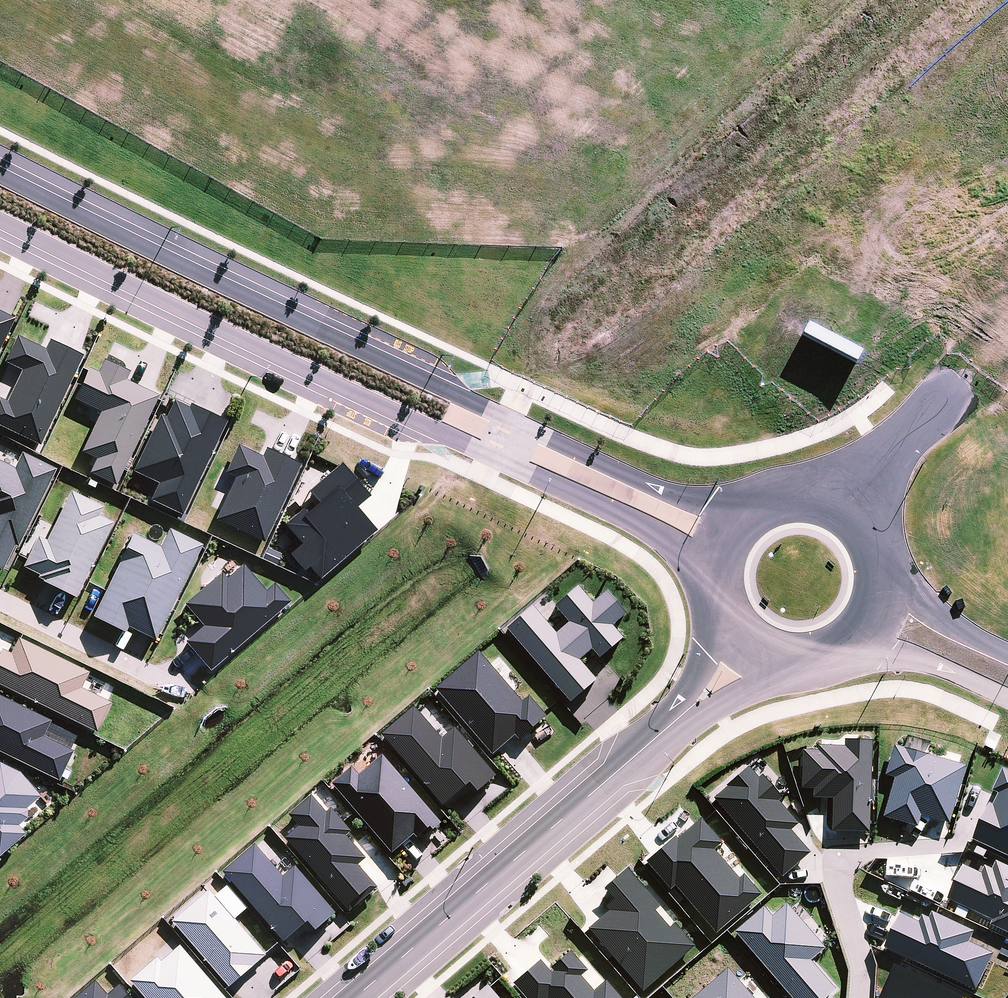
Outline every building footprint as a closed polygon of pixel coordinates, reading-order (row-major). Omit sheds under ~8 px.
[(14,320),(0,313),(0,348),(14,320)] [(82,357),(49,341),(44,350),(16,337),(15,340),(4,363),(21,371),(6,403),(0,400),(0,427),(39,446),(82,357)] [(157,400),(158,397),(125,381),(129,373),(104,361),(97,373),(88,369),(87,371),(73,400),(100,413),(81,453),(91,458),(88,464),(93,467),(89,474),(115,487),(157,400)] [(149,501),(181,516),(226,423),(189,405),(187,408),(172,401),(164,418),(158,415),(131,473),(157,485),(149,501)] [(263,543),(299,466),(265,450),(261,458),(237,447),(224,474),(235,479),(215,521),(263,543)] [(55,470),(21,453),(13,470),(0,463),(0,571),(1,572),(14,547),(17,548),(55,470)] [(318,581),(375,532),(356,509),(369,498),(339,465),(337,467),(307,493),(318,505),(305,515),(302,510),(283,526),(300,546),(288,555),(303,573),(308,569),(318,581)] [(75,600),(112,524),(98,517),(102,508),(69,492),(46,542),(37,537),(22,568),(38,576),(36,579),(41,581),(41,583),(75,600)] [(154,641),(201,545),(168,529),(159,548),(133,535),(101,599),(92,618),(124,634),(127,628),(154,641)] [(209,672),(289,604),(272,584),(264,591),(242,566),(226,579),(221,574),(184,605),(203,627),(184,642),(209,672)] [(533,608),(506,631),(570,705),(597,682),(580,662),(592,651),(600,660),(623,640),(613,628),(627,616),(607,592),(593,605),(578,588),(556,608),(569,624),(557,635),(533,608)] [(0,651),(0,686),(96,734),(110,704),(80,689),(88,673),(18,639),(10,654),(1,650),(0,651)] [(436,691),(492,757),(515,737),(519,741),(547,718),(544,714),(529,698),(522,703),(480,654),(436,691)] [(69,750),(43,737),(49,724),(50,722),(0,697),(0,753),(58,781),(73,752),(69,750)] [(415,709),(383,737),(443,807),(471,785),(478,793),(497,777),(455,729),(443,740),(415,709)] [(43,737),(69,750),(75,737),(49,724),(43,737)] [(831,832),(869,833),(872,743),(842,741),(843,748),(815,747),(815,753),(801,752),(800,791),(813,791),(813,799),(832,800),(831,832)] [(949,825),(965,767),(892,747),(884,777),(894,780),(882,819),(916,828),(919,817),(949,825)] [(352,768),(332,785),(392,856),(414,836),(417,839),(422,836),(424,839),(442,824),(382,757),(360,776),(352,768)] [(25,835),(17,826),(26,819),(26,809),(40,797),(19,773),(0,764),(0,856),(25,835)] [(781,878),(809,855),(790,832),(798,825),(778,803),(782,800),(761,776),(758,779),(748,768),(725,787),(727,789),(713,800),(781,878)] [(990,807),(974,843),(1007,858),(1007,774),(1004,773),(993,794),(1000,798),(994,809),(990,807)] [(300,828),(286,840),(343,905),(350,913),(379,890),(359,866),(366,860),(347,837),(352,833),(332,810),(327,813),(312,797),(290,817),(300,828)] [(669,891),(674,887),(715,934),(760,896),(743,876),(738,879),(714,851),(722,844),(701,820),(677,841),(675,838),(645,863),(669,891)] [(309,924),(317,933),(337,915),(330,907),(296,867),(283,877),(256,847),(224,874),(282,942),(284,944),(309,924)] [(949,902),(994,923),(992,927),(1007,934),(1007,869),(998,864),(994,872),(986,868),(982,876),(965,868),(949,902)] [(641,993),(694,947),(674,925),(668,930),(654,913),(660,908),(627,871),(604,891),(613,901),(605,908),(609,912),(587,931),(641,993)] [(210,891),(173,923),(230,989),(268,957),(266,955),(210,891)] [(734,933),(790,997),(826,997),(834,991),(810,961),(825,949),(785,904),(771,918),(763,908),(734,933)] [(902,916),(886,950),(977,993),(995,956),(971,945),(976,934),(934,915),(931,921),(924,917),(920,925),(902,916)] [(131,982),(144,997),(226,997),(182,947),(163,963),(158,958),(131,982)] [(605,982),(593,992),(581,978),(588,972),(569,952),(550,969),(554,973),(552,975),(540,962),(512,985),(524,997),(619,997),(605,982)] [(693,997),(752,997),(727,969),(693,997)] [(898,969),(883,997),(958,997),(898,969)] [(79,997),(131,997),(121,987),(109,997),(96,983),(79,997)] [(489,989),(487,987),(474,997),(497,997),(489,989)]
